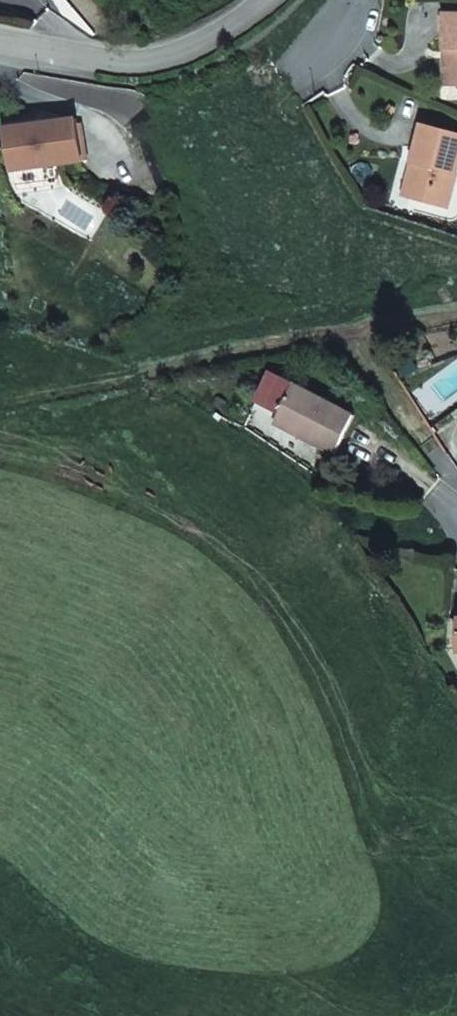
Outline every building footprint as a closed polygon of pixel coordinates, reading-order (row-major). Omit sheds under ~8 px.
[(456,71),(456,0),(450,0),(449,34),(456,34),(456,71)] [(456,71),(456,34),(449,34),(448,70),(456,71)] [(445,196),(456,154),(456,125),(422,115),(412,151),(417,153),(408,186),(445,196)] [(4,124),(6,136),(43,131),(42,124),(41,119),(4,124)] [(43,131),(6,136),(10,171),(82,162),(77,120),(42,124),(43,131)] [(408,186),(417,153),(412,151),(402,184),(408,186)] [(289,383),(268,418),(327,454),(346,418),(289,383)]
